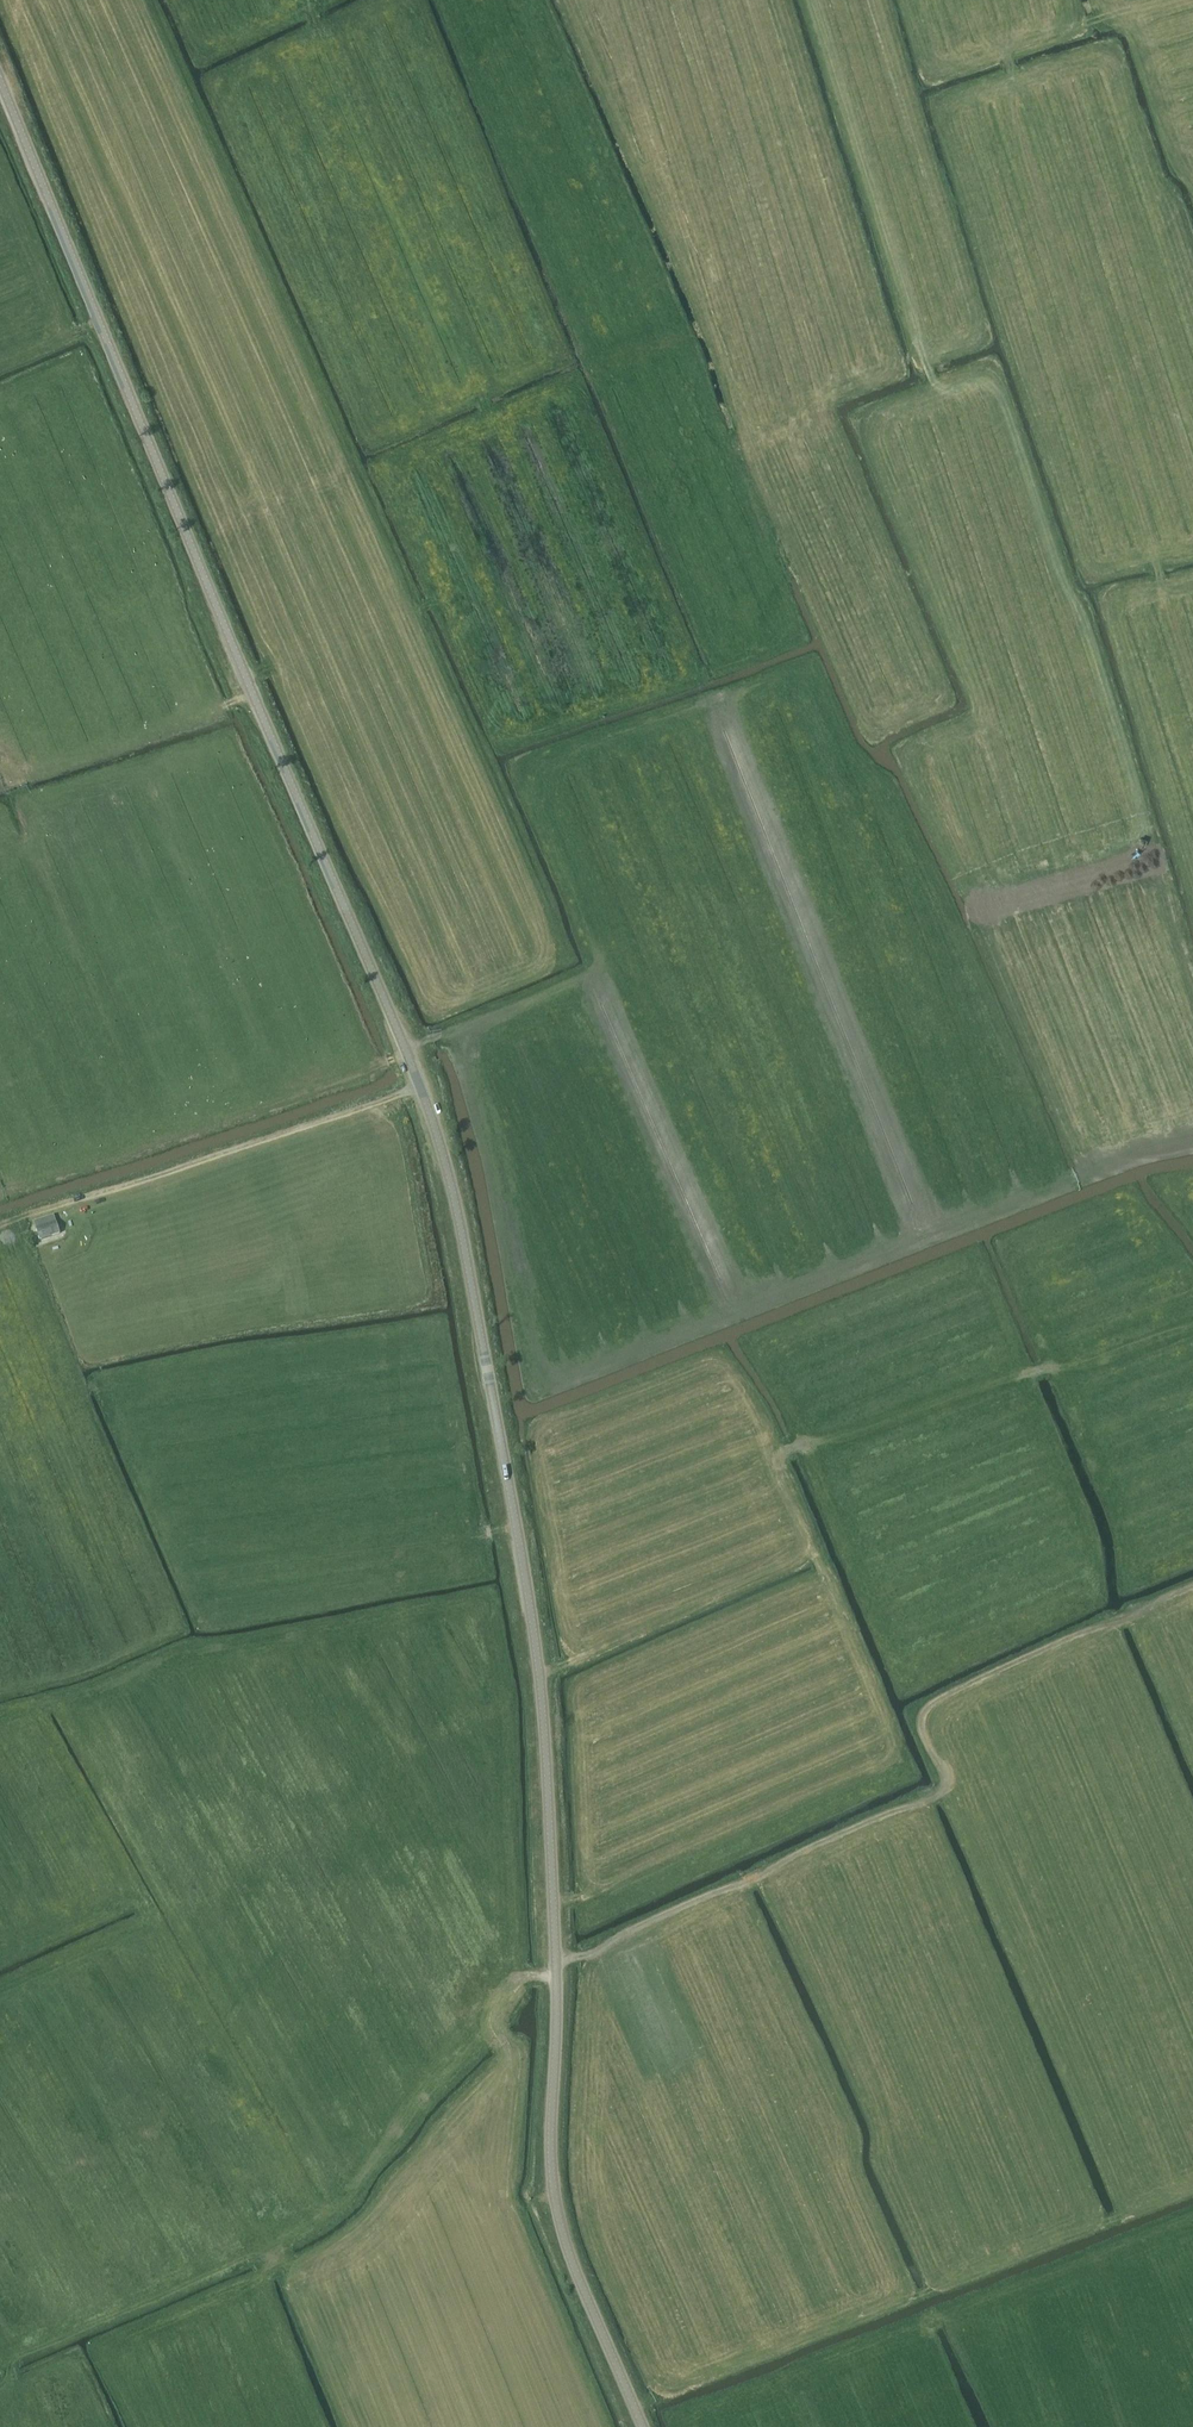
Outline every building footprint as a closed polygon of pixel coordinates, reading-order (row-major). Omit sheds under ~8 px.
[(34,1222),(40,1240),(60,1233),(54,1215),(34,1222)]
